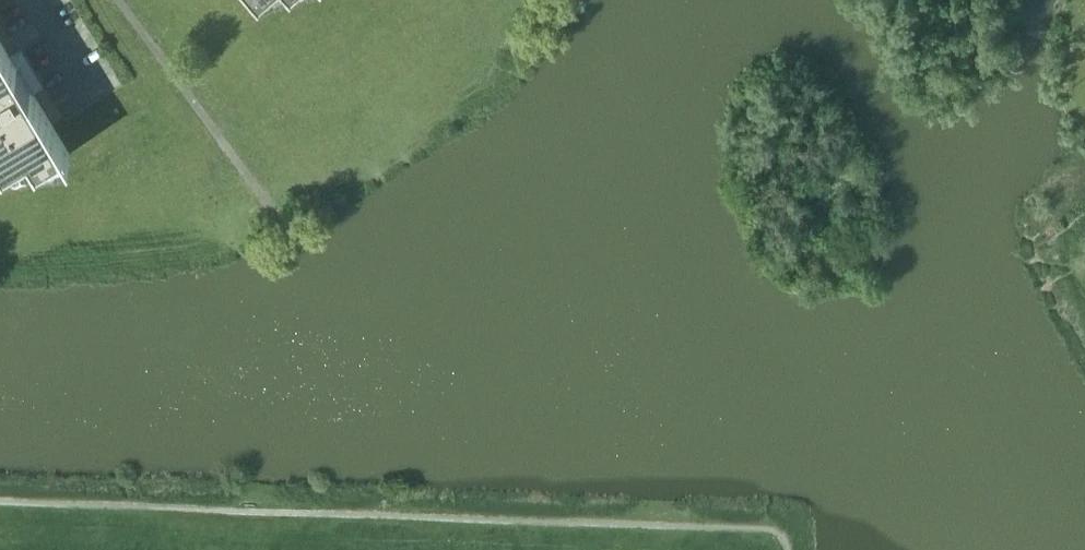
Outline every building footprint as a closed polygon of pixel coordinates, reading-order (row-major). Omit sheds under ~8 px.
[(4,163),(5,162),(4,160),(28,146),(37,159),(38,158),(38,157),(62,143),(69,154),(70,153),(32,89),(43,82),(26,54),(25,55),(27,58),(17,65),(0,37),(0,157),(4,163)]
